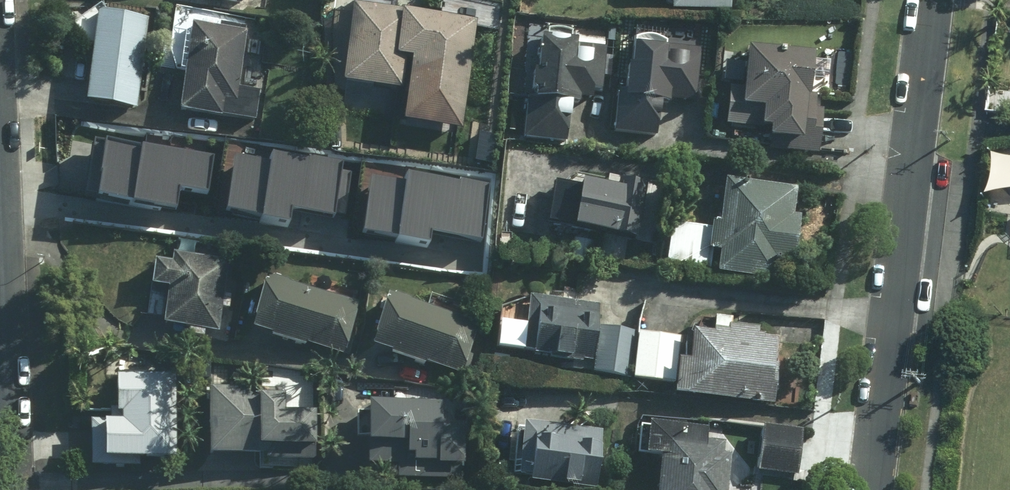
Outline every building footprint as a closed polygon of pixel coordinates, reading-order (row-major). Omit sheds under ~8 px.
[(730,0),(671,0),(671,11),(730,13),(730,0)] [(476,19),(352,8),(343,91),(406,97),(404,129),(466,135),(476,19)] [(149,19),(96,13),(86,106),(139,112),(149,19)] [(239,89),(246,33),(192,27),(181,115),(256,124),(260,91),(239,89)] [(582,36),(535,34),(533,98),(525,98),(523,145),(572,146),(573,105),(595,105),(595,92),(611,92),(613,53),(582,52),(582,36)] [(699,41),(631,38),(628,97),(620,96),(618,140),(657,142),(659,105),(697,107),(699,41)] [(813,58),(749,55),(748,89),(728,88),(726,134),(768,136),(768,152),(821,154),(823,109),(811,109),(813,58)] [(103,134),(93,191),(181,205),(185,183),(209,187),(215,153),(103,134)] [(238,156),(231,208),(258,212),(257,220),(294,225),(296,212),(340,219),(348,170),(339,169),(340,160),(274,150),(272,161),(238,156)] [(376,175),(368,227),(396,231),(395,239),(431,244),(433,231),(478,238),(485,189),(476,188),(478,179),(412,169),(410,180),(376,175)] [(628,190),(556,184),(552,235),(624,241),(628,190)] [(792,219),(792,196),(713,195),(713,227),(673,226),(672,265),(718,266),(718,277),(776,278),(776,265),(799,266),(799,219),(792,219)] [(233,296),(224,295),(227,262),(175,257),(174,266),(155,264),(150,319),(169,321),(168,329),(188,330),(187,340),(204,342),(205,332),(220,333),(222,312),(231,312),(233,296)] [(315,277),(311,292),(270,282),(257,334),(348,357),(361,305),(328,297),(332,282),(315,277)] [(481,323),(385,298),(370,353),(466,379),(481,323)] [(602,304),(529,299),(528,327),(497,325),(495,354),(551,358),(550,364),(596,367),(596,380),(633,382),(636,333),(600,331),(602,304)] [(774,404),(778,339),(759,338),(759,332),(731,330),(731,323),(713,322),(712,337),(688,335),(686,361),(677,360),(678,336),(636,333),(633,382),(675,385),(674,397),(774,404)] [(175,464),(175,382),(116,382),(116,405),(112,405),(112,424),(91,424),(91,472),(138,472),(138,464),(175,464)] [(284,391),(207,392),(207,459),(276,459),(276,450),(313,450),(313,417),(284,417),(284,391)] [(440,408),(365,410),(367,470),(395,469),(395,480),(469,478),(468,430),(441,431),(440,408)] [(646,424),(644,455),(661,456),(659,489),(727,489),(729,441),(710,440),(710,427),(646,424)] [(602,433),(524,429),(522,486),(600,489),(602,433)] [(800,432),(760,429),(757,474),(797,477),(800,432)]
